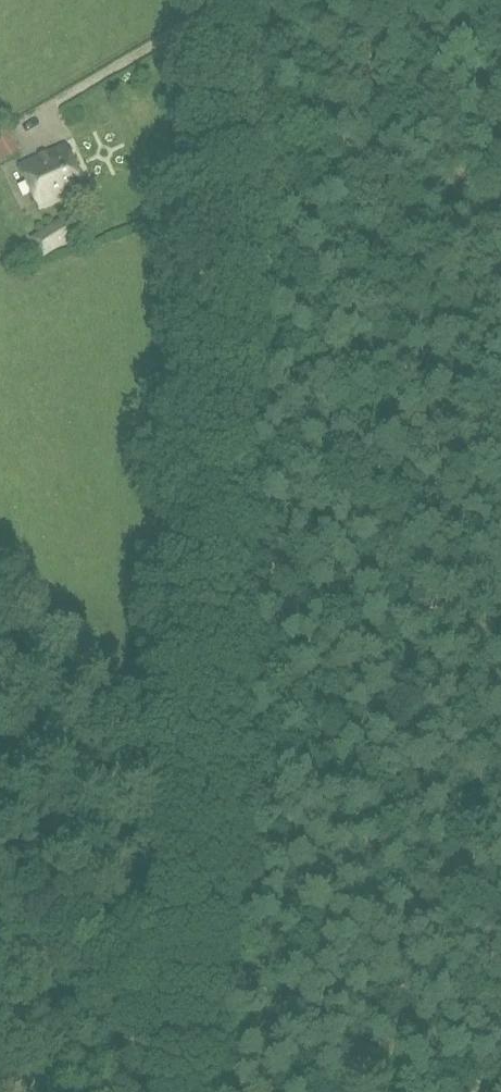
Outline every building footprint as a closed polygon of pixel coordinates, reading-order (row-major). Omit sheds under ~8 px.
[(15,154),(17,153),(4,129),(0,130),(0,163),(15,154)] [(84,189),(69,154),(65,146),(45,154),(20,166),(39,209),(84,189)] [(54,244),(86,223),(76,208),(45,230),(54,244)]
